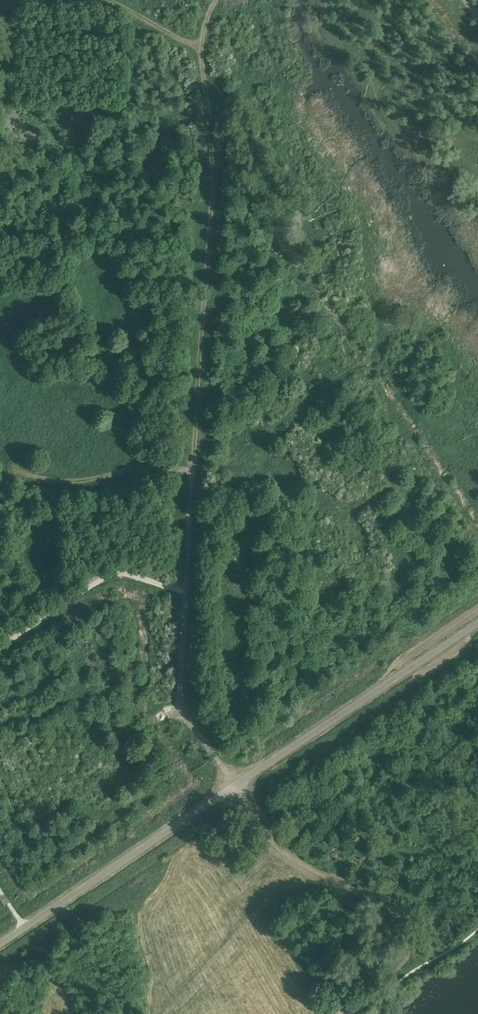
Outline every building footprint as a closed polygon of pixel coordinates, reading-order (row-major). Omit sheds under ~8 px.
[(16,754),(34,743),(30,737),(12,748),(16,754)] [(0,775),(0,781),(1,783),(11,776),(7,770),(0,775)]
